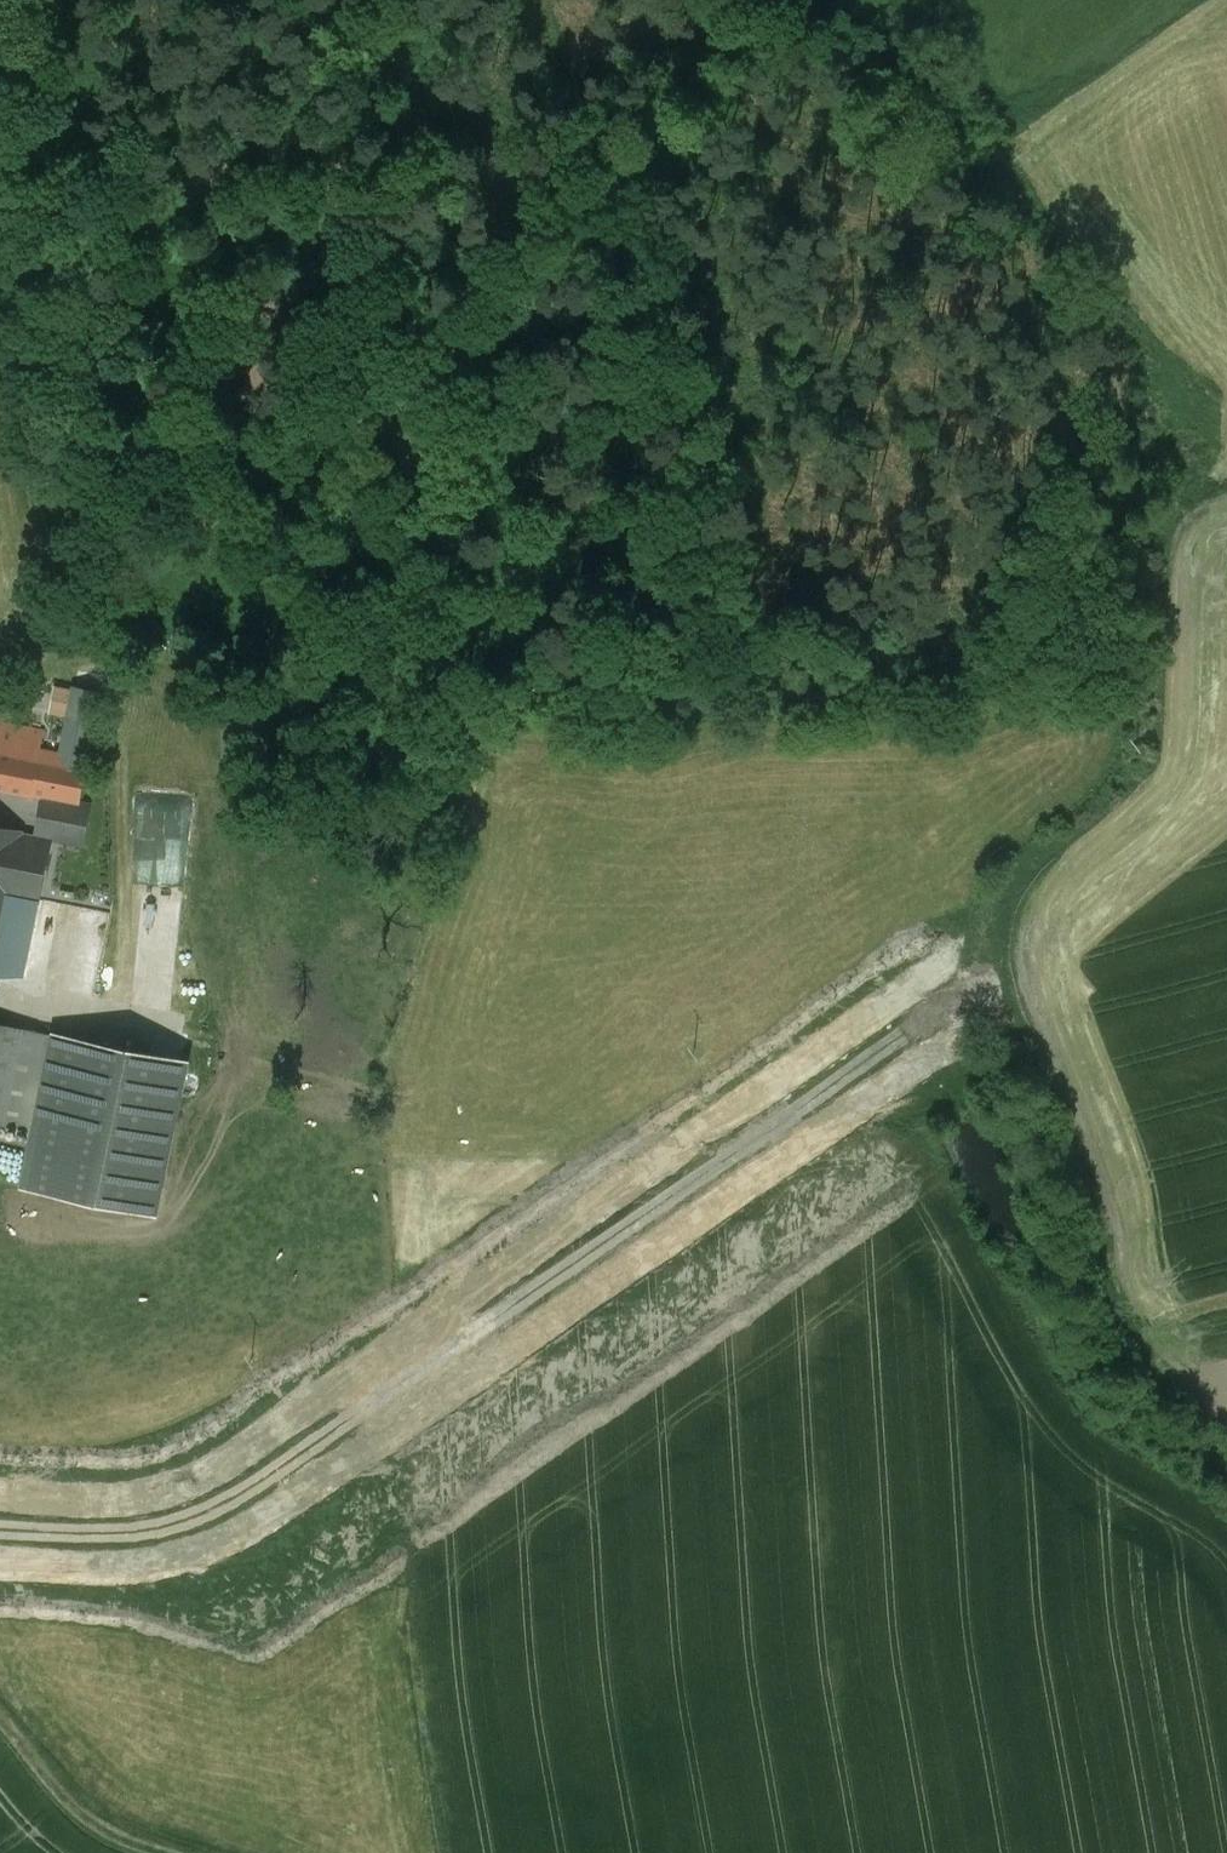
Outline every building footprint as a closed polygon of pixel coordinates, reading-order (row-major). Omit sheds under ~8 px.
[(74,687),(61,754),(38,750),(30,794),(45,798),(77,804),(78,803),(99,692),(74,687)] [(0,723),(0,788),(30,794),(38,750),(42,731),(0,723)] [(77,804),(45,798),(37,834),(81,843),(89,805),(78,803),(77,804)] [(0,826),(0,874),(13,877),(21,836),(22,831),(0,826)] [(50,841),(21,836),(13,877),(10,894),(38,900),(50,841)] [(0,874),(0,941),(10,894),(13,877),(0,874)] [(0,1023),(0,1120),(20,1027),(0,1023)] [(20,1027),(0,1120),(0,1124),(34,1131),(55,1034),(20,1027)] [(181,1060),(55,1034),(34,1131),(36,1131),(25,1186),(150,1211),(181,1060)]
